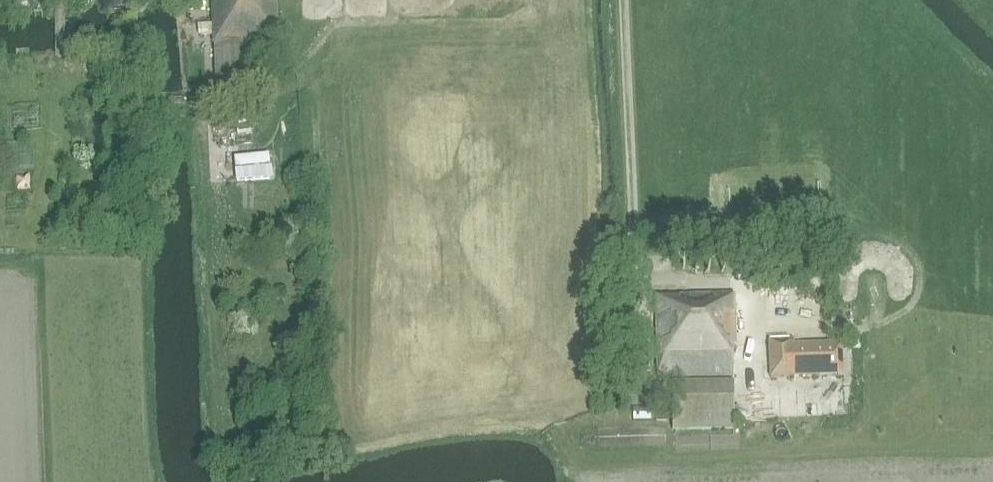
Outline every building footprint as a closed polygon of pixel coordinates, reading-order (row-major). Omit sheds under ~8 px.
[(214,43),(216,86),(247,84),(245,41),(278,39),(277,0),(213,0),(214,43)] [(733,346),(736,346),(735,295),(656,297),(658,380),(734,379),(733,346)] [(814,320),(815,297),(788,296),(787,303),(778,302),(777,319),(814,320)] [(771,378),(843,375),(845,343),(797,343),(793,340),(769,341),(770,368),(771,378)] [(732,384),(709,384),(672,384),(672,429),(734,428),(732,384)]
